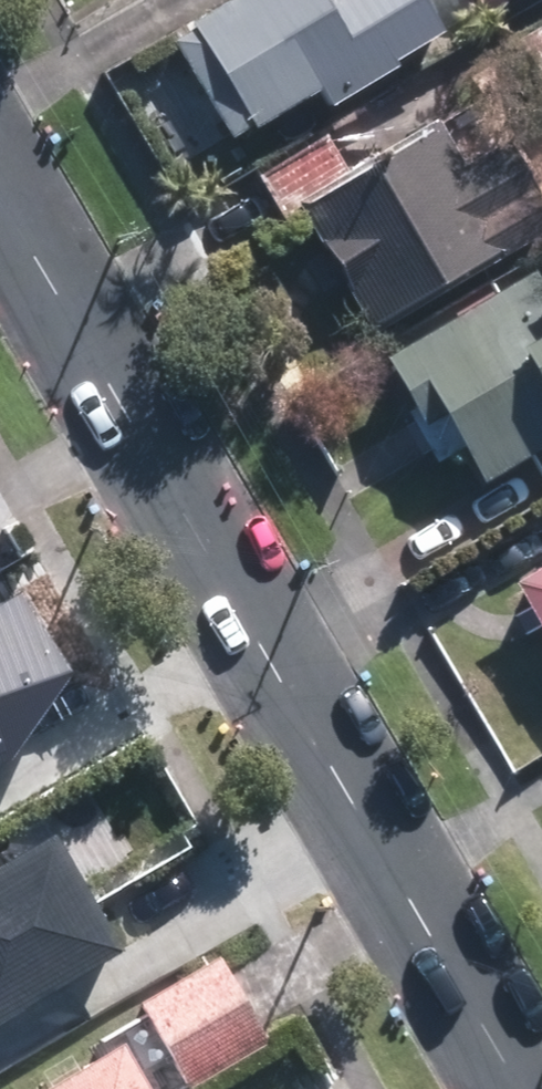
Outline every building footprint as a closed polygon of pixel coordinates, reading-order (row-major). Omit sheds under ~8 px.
[(435,39),(496,0),(410,0),(435,39)] [(249,2),(138,81),(198,165),(309,86),(249,2)] [(438,104),(481,159),(541,111),(541,32),(538,26),(438,104)] [(387,162),(258,235),(326,355),(500,257),(468,200),(423,225),(387,162)] [(361,405),(413,492),(541,415),(541,297),(361,405)] [(472,605),(540,732),(541,731),(541,568),(472,605)] [(16,757),(74,669),(25,589),(0,604),(0,762),(16,757)] [(0,868),(0,1026),(128,950),(58,834),(0,868)] [(102,1029),(140,1088),(176,1088),(222,1060),(173,983),(102,1029)] [(48,1088),(74,1088),(67,1077),(48,1088)]
